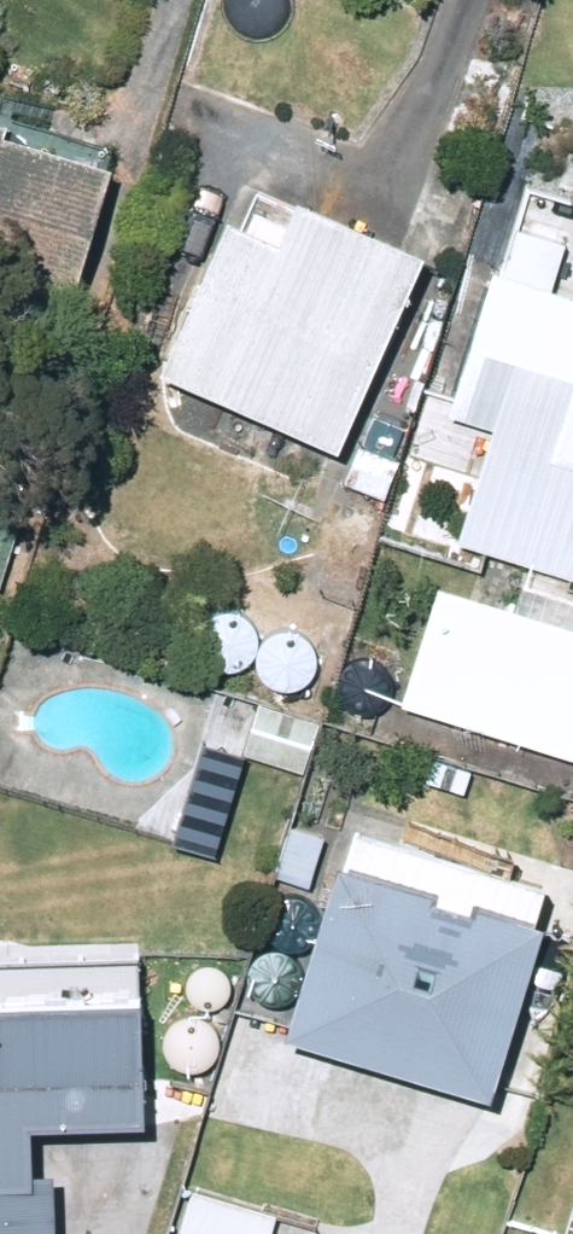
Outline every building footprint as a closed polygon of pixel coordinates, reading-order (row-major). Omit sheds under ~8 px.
[(0,125),(0,263),(52,280),(91,152),(0,125)] [(431,402),(480,415),(444,531),(560,567),(572,524),(572,192),(525,177),(513,218),(498,212),(483,264),(474,260),(431,402)] [(317,433),(399,235),(272,182),(269,189),(239,178),(226,212),(203,202),(138,360),(317,433)] [(369,501),(387,453),(347,439),(334,477),(344,480),(339,489),(369,501)] [(0,481),(0,538),(16,486),(0,481)] [(419,573),(382,692),(555,746),(572,686),(572,621),(419,573)] [(233,746),(295,767),(313,712),(252,691),(233,746)] [(259,1017),(466,1078),(517,904),(504,900),(513,868),(329,813),(319,850),(310,846),(259,1017)] [(0,956),(0,1099),(111,1099),(112,1045),(106,1045),(106,973),(123,973),(123,957),(0,956)] [(534,1233),(572,1233),(572,1107),(534,1233)] [(53,1177),(0,1177),(0,1233),(53,1233),(53,1177)] [(267,1208),(178,1181),(162,1233),(259,1233),(267,1208)]
